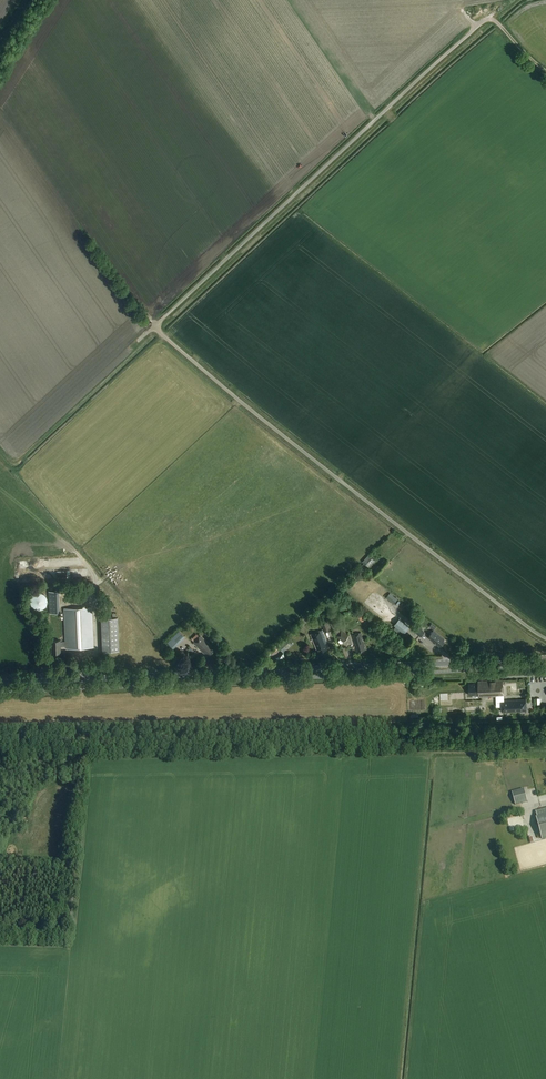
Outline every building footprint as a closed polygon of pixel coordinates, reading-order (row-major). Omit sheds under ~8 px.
[(363,562),(367,566),(373,559),(369,555),(363,562)] [(43,567),(42,560),(21,561),(21,568),(43,567)] [(59,589),(47,590),(47,597),(49,597),(49,614),(60,613),(59,589)] [(93,647),(92,608),(64,609),(66,641),(60,642),(60,641),(51,641),(52,653),(61,653),(60,647),(66,646),(66,648),(93,647)] [(119,616),(101,617),(102,650),(120,649),(119,616)] [(399,618),(393,625),(404,633),(409,626),(399,618)] [(324,632),(331,629),(328,622),(321,624),(324,632)] [(417,625),(413,630),(421,637),(425,631),(417,625)] [(328,642),(322,630),(311,635),(317,650),(319,650),(320,652),(329,649),(326,643),(328,642)] [(349,636),(341,630),(336,636),(344,643),(349,636)] [(179,631),(176,633),(182,640),(185,637),(179,631)] [(445,640),(434,631),(428,638),(440,648),(445,642),(444,641),(445,640)] [(363,640),(361,633),(353,635),(355,644),(356,643),(356,645),(355,645),(357,652),(364,650),(363,648),(365,647),(364,642),(363,642),(362,640),(363,640)] [(191,639),(194,642),(193,643),(208,657),(213,651),(212,649),(213,648),(210,644),(210,645),(200,636),(199,636),(196,634),(191,639)] [(287,636),(277,645),(283,652),(293,643),(287,636)] [(176,647),(169,640),(167,643),(173,649),(176,647)] [(479,697),(500,696),(500,701),(502,701),(502,712),(526,711),(526,700),(504,701),(504,696),(503,680),(478,681),(478,684),(469,684),(469,687),(468,687),(468,692),(469,692),(469,695),(479,695),(479,697)] [(515,805),(528,802),(525,791),(512,794),(515,805)] [(537,817),(543,840),(545,839),(545,809),(536,811),(537,817)]
